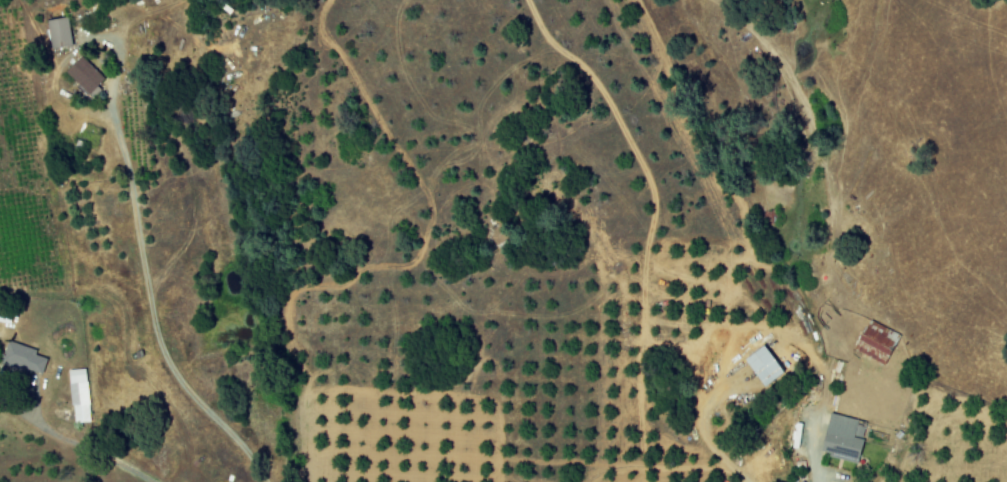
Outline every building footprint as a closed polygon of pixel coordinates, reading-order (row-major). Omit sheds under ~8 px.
[(70,45),(64,16),(44,21),(50,49),(70,45)] [(63,72),(91,98),(99,89),(95,86),(102,78),(78,56),(63,72)] [(897,333),(870,322),(867,329),(861,327),(851,351),(883,364),(897,333)] [(45,358),(33,356),(35,349),(5,342),(0,361),(0,365),(41,374),(45,358)] [(758,387),(779,375),(763,346),(742,358),(758,387)] [(87,422),(86,369),(69,369),(70,422),(87,422)] [(856,420),(829,413),(818,452),(855,462),(864,429),(855,426),(856,420)]
